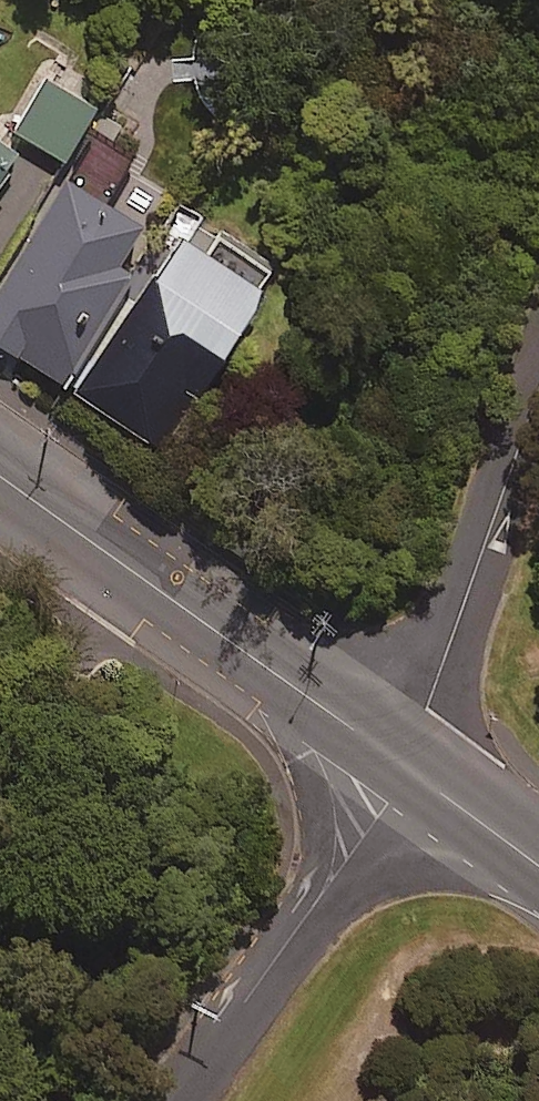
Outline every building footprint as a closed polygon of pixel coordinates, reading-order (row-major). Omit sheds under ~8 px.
[(93,114),(44,84),(13,134),(62,163),(93,114)] [(14,159),(0,149),(0,180),(14,159)] [(53,201),(0,287),(0,351),(61,388),(128,277),(76,246),(90,223),(53,201)] [(273,275),(190,222),(149,286),(135,277),(63,390),(160,452),(273,275)]
